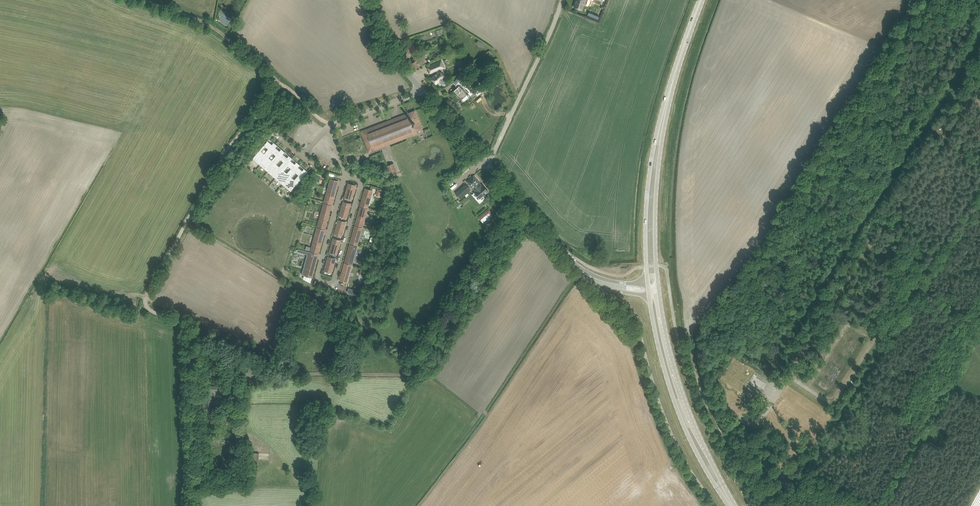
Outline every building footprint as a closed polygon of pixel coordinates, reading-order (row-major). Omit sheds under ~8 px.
[(582,9),(583,4),(584,4),(583,4),(584,0),(576,0),(574,7),(582,9)] [(591,4),(587,15),(593,17),(596,6),(591,4)] [(407,47),(414,57),(419,53),(412,43),(407,47)] [(422,56),(412,63),(416,68),(422,63),(422,64),(426,61),(422,56)] [(428,67),(430,73),(441,68),(438,62),(428,67)] [(441,81),(441,84),(443,85),(445,85),(447,84),(447,82),(445,80),(443,80),(442,79),(443,79),(442,78),(445,76),(440,71),(431,78),(436,83),(440,80),(440,81),(441,81)] [(453,91),(457,96),(465,89),(460,84),(463,82),(461,80),(462,79),(458,76),(452,81),(457,87),(453,91)] [(465,89),(457,96),(463,102),(473,93),(471,91),(468,93),(465,89)] [(401,121),(394,123),(396,129),(409,124),(411,129),(408,130),(409,132),(408,132),(409,136),(411,135),(412,135),(419,133),(418,132),(417,129),(421,128),(422,128),(415,110),(407,114),(407,115),(405,115),(399,117),(401,121)] [(392,120),(384,123),(387,128),(384,129),(386,133),(396,129),(394,123),(392,120)] [(387,128),(384,123),(362,131),(369,151),(387,145),(385,141),(382,134),(386,133),(384,129),(387,128)] [(396,129),(386,133),(382,134),(385,141),(408,132),(409,132),(408,130),(411,129),(409,124),(396,129)] [(360,136),(357,137),(344,142),(349,155),(365,149),(360,136)] [(253,158),(260,165),(275,147),(276,148),(277,145),(274,142),(272,145),(268,141),(270,139),(253,158)] [(260,165),(268,172),(283,154),(285,152),(281,149),(280,151),(276,148),(275,147),(260,165)] [(268,172),(275,178),(291,160),(291,161),(293,158),(289,155),(287,158),(283,154),(268,172)] [(275,178),(283,185),(298,167),(300,165),(297,162),(295,164),(291,161),(291,160),(275,178)] [(394,163),(388,165),(387,166),(391,176),(398,173),(394,163)] [(298,167),(283,185),(291,191),(308,172),(304,168),(302,171),(298,167)] [(474,192),(478,196),(481,193),(483,195),(483,196),(484,195),(485,195),(486,194),(485,194),(488,191),(483,184),(482,185),(474,175),(467,181),(475,191),(474,192)] [(324,202),(332,204),(337,187),(332,185),(334,179),(331,179),(328,187),(330,188),(328,195),(326,194),(324,202)] [(349,183),(348,186),(345,197),(352,199),(356,185),(349,183)] [(461,188),(458,191),(455,193),(460,198),(465,194),(461,188)] [(369,193),(364,192),(361,205),(368,208),(373,190),(370,190),(369,193)] [(318,226),(326,228),(330,211),(325,209),(327,204),(324,203),(321,212),(323,213),(322,219),(320,219),(318,226)] [(340,215),(347,217),(351,203),(348,203),(347,206),(342,205),(340,215)] [(360,207),(359,210),(355,224),(363,226),(367,209),(360,207)] [(486,213),(479,218),(484,224),(491,218),(494,216),(492,214),(491,214),(490,213),(491,212),(489,210),(486,213)] [(334,234),(342,236),(346,222),(338,220),(334,234)] [(355,226),(354,229),(350,243),(357,245),(362,228),(355,226)] [(311,250),(319,253),(324,235),(318,234),(320,228),(317,227),(315,237),(317,237),(315,244),(313,243),(311,250)] [(329,252),(337,254),(340,240),(333,238),(329,252)] [(349,248),(345,261),(352,263),(357,246),(355,246),(350,244),(349,248)] [(304,275),(312,277),(317,260),(312,258),(313,253),(310,252),(308,261),(310,262),(308,268),(306,268),(304,275)] [(328,256),(324,270),(331,272),(335,258),(328,256)] [(340,280),(347,282),(352,265),(345,263),(340,280)]
